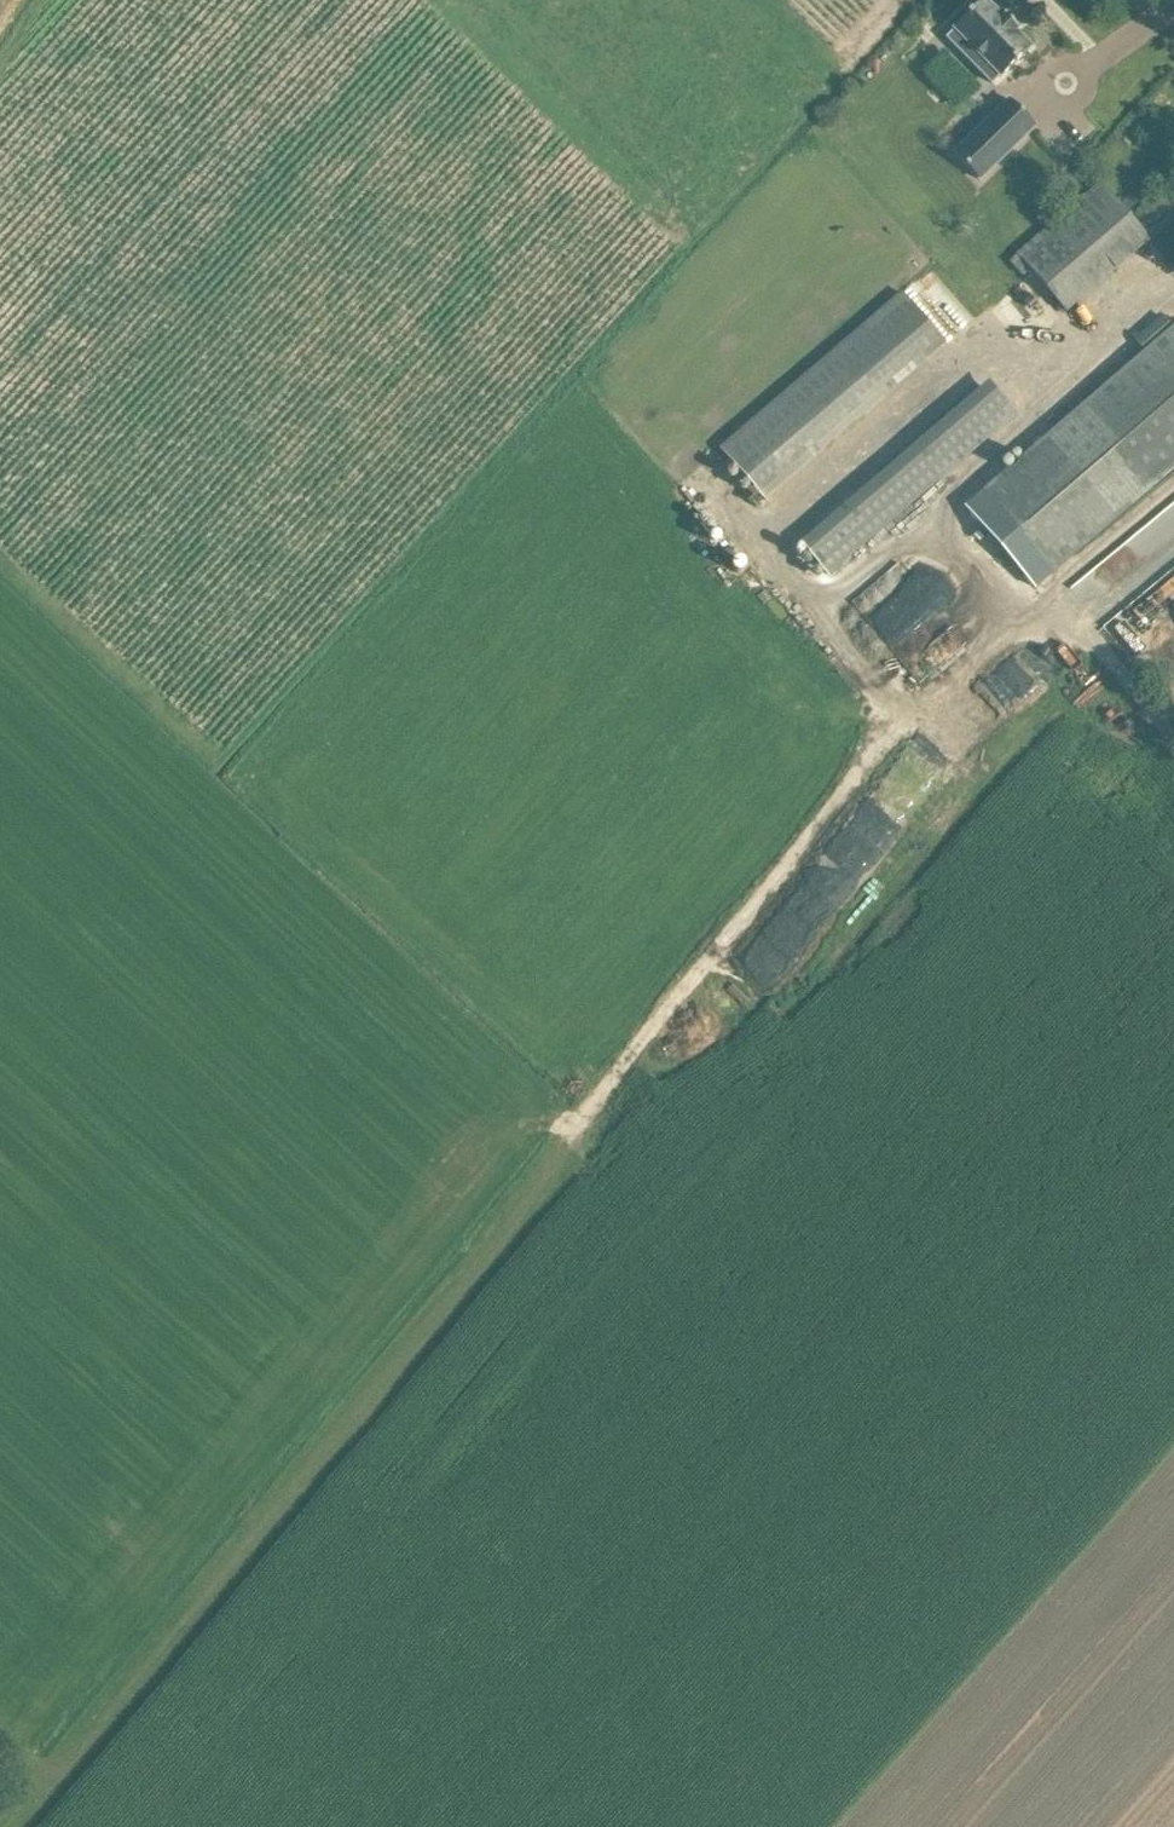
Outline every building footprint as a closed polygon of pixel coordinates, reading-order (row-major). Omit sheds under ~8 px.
[(1006,14),(1003,17),(986,0),(984,0),(955,28),(956,29),(948,37),(993,83),(1001,75),(1002,75),(1031,46),(1016,30),(1019,28),(1006,14)] [(955,153),(980,179),(1036,125),(1010,98),(955,153)] [(1131,216),(1150,238),(1173,218),(1173,178),(1131,216)] [(759,498),(946,345),(901,290),(714,444),(759,498)] [(967,507),(1035,586),(1173,464),(1173,327),(1164,315),(1135,340),(1147,353),(985,492),(967,507)] [(986,377),(795,540),(826,575),(1016,413),(986,377)]
